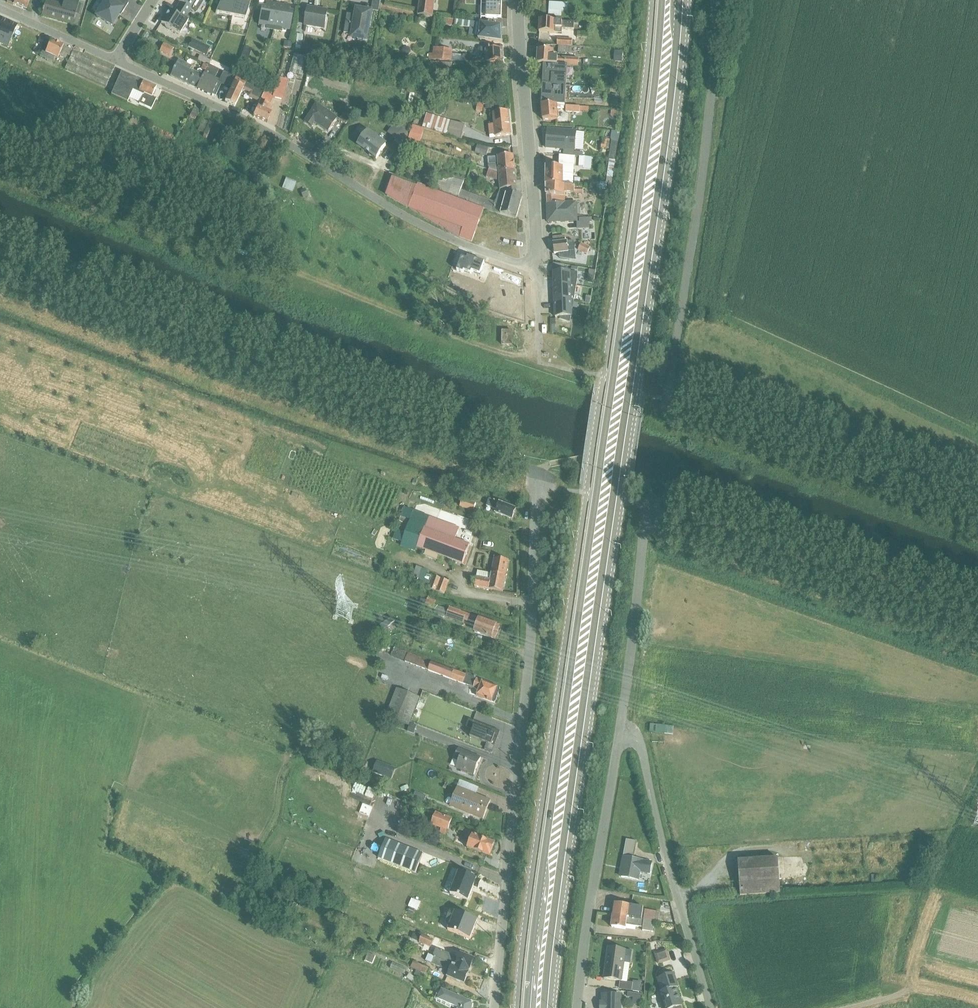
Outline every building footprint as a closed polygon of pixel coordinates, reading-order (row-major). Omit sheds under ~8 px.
[(17,6),(27,10),(31,0),(19,0),(17,6)] [(79,4),(80,0),(79,0),(64,0),(63,5),(45,0),(42,12),(43,12),(42,15),(73,24),(76,15),(79,4)] [(122,0),(106,0),(96,16),(112,25),(121,11),(123,12),(128,4),(128,3),(122,0)] [(189,14),(192,10),(196,13),(204,0),(177,0),(180,2),(177,7),(189,14)] [(216,13),(245,18),(250,3),(246,2),(247,0),(221,0),(216,13)] [(260,19),(258,25),(266,26),(266,29),(274,30),(278,5),(272,4),(273,1),(266,0),(265,8),(261,7),(260,19)] [(372,10),(379,11),(381,0),(373,0),(372,10)] [(418,16),(433,17),(435,0),(420,0),(418,16)] [(482,4),(487,4),(486,18),(502,18),(502,2),(500,1),(500,0),(482,0),(482,4)] [(549,2),(548,15),(562,16),(562,11),(568,11),(569,3),(549,2)] [(278,5),(274,30),(281,32),(282,29),(290,31),(293,12),(289,12),(290,4),(284,3),(284,6),(278,5)] [(79,4),(76,15),(81,16),(84,6),(79,4)] [(189,14),(177,7),(174,12),(169,10),(161,23),(180,34),(188,21),(186,20),(189,14)] [(308,8),(305,26),(325,30),(328,11),(308,8)] [(348,14),(344,33),(351,34),(350,39),(366,42),(371,12),(362,11),(361,14),(357,13),(356,16),(348,14)] [(9,21),(0,17),(0,40),(13,45),(12,48),(16,50),(18,47),(22,49),(20,52),(38,61),(39,59),(40,56),(42,51),(32,46),(31,47),(22,43),(24,39),(11,34),(3,31),(4,30),(5,30),(9,21)] [(481,24),(471,22),(444,19),(443,25),(455,27),(455,26),(471,28),(470,35),(479,36),(478,39),(502,43),(501,26),(481,24)] [(540,20),(539,32),(561,33),(561,28),(574,29),(575,23),(540,20)] [(3,31),(11,34),(12,31),(13,32),(16,24),(9,21),(5,30),(4,30),(3,31)] [(559,45),(572,46),(573,39),(558,38),(557,45),(559,45)] [(192,39),(188,47),(206,55),(210,47),(192,39)] [(42,51),(40,56),(54,62),(55,58),(58,59),(59,55),(63,46),(51,40),(45,53),(42,51)] [(163,43),(160,51),(169,56),(173,48),(163,43)] [(63,46),(59,55),(66,58),(67,55),(71,56),(68,62),(65,61),(63,67),(106,86),(114,68),(63,46)] [(405,47),(402,51),(404,55),(409,55),(411,51),(409,47),(405,47)] [(429,53),(429,59),(486,62),(503,61),(504,61),(503,49),(486,50),(486,48),(479,48),(478,57),(452,54),(453,50),(434,47),(433,54),(429,53)] [(538,64),(567,66),(578,67),(579,59),(554,57),(554,51),(538,50),(538,64)] [(294,54),(289,72),(302,76),(307,58),(294,54)] [(198,59),(208,64),(210,60),(200,55),(198,59)] [(40,56),(39,59),(53,65),(54,62),(40,56)] [(197,88),(203,75),(191,70),(192,66),(178,60),(171,76),(197,88)] [(431,62),(430,75),(452,76),(452,64),(431,62)] [(203,75),(197,88),(212,96),(212,94),(216,96),(222,84),(218,82),(219,81),(218,81),(214,79),(209,76),(211,72),(216,75),(219,69),(208,64),(208,65),(205,71),(203,75)] [(567,66),(538,64),(539,78),(543,78),(543,85),(566,86),(567,66)] [(218,82),(222,84),(231,89),(236,77),(223,71),(218,81),(219,81),(218,82)] [(143,95),(140,103),(151,109),(156,99),(152,97),(156,87),(121,72),(111,94),(128,102),(129,98),(133,90),(143,95)] [(236,77),(231,89),(225,102),(235,106),(243,89),(251,93),(249,96),(260,101),(265,90),(236,77)] [(265,90),(260,101),(253,116),(267,122),(272,113),(269,112),(272,106),(269,105),(273,97),(283,99),(288,80),(277,78),(273,94),(265,90)] [(566,86),(543,85),(542,105),(561,106),(565,106),(566,86)] [(133,90),(129,98),(140,103),(143,95),(133,90)] [(317,103),(304,121),(312,127),(315,122),(328,131),(338,117),(317,103)] [(196,104),(190,117),(196,120),(202,107),(196,104)] [(561,106),(542,105),(543,120),(559,120),(558,108),(561,108),(561,106)] [(347,110),(340,120),(347,124),(353,115),(355,112),(350,109),(348,111),(347,110)] [(494,124),(489,125),(490,135),(495,135),(496,137),(512,135),(509,111),(493,113),(494,124)] [(427,114),(423,128),(462,139),(466,125),(427,114)] [(203,120),(198,130),(204,133),(203,134),(204,135),(203,137),(206,138),(213,124),(209,122),(209,123),(203,120)] [(395,123),(388,133),(405,145),(410,132),(408,132),(411,127),(405,123),(401,128),(395,123)] [(413,125),(408,142),(420,145),(425,129),(413,125)] [(579,157),(582,157),(583,153),(574,153),(574,150),(575,150),(577,132),(547,130),(546,147),(564,149),(564,156),(575,157),(579,157)] [(369,131),(358,145),(371,154),(369,155),(376,160),(387,144),(369,131)] [(611,139),(609,158),(615,159),(619,132),(612,131),(611,139)] [(599,144),(599,148),(605,149),(605,148),(609,148),(610,139),(603,138),(602,144),(599,144)] [(479,146),(477,153),(488,156),(489,148),(479,146)] [(499,172),(515,171),(514,155),(488,157),(488,165),(489,169),(499,172)] [(575,157),(564,156),(560,156),(559,167),(546,167),(546,185),(573,187),(575,157)] [(582,157),(579,157),(579,168),(591,169),(592,158),(582,157)] [(600,182),(600,189),(606,189),(607,183),(612,183),(616,160),(609,159),(606,182),(600,182)] [(500,190),(516,188),(515,171),(499,172),(489,169),(487,177),(500,181),(500,190)] [(436,191),(484,209),(517,218),(522,198),(517,197),(516,188),(500,190),(496,202),(461,190),(465,179),(438,172),(436,178),(440,179),(436,191)] [(484,209),(436,191),(394,175),(387,196),(460,238),(472,242),(484,209)] [(286,178),(282,188),(292,192),(296,182),(286,178)] [(302,182),(297,184),(303,198),(308,195),(302,182)] [(573,187),(546,185),(547,203),(566,203),(565,193),(583,194),(583,188),(573,187)] [(566,203),(547,203),(548,222),(558,222),(558,221),(577,220),(577,202),(566,203)] [(579,222),(577,222),(577,228),(590,228),(590,222),(592,222),(592,217),(579,217),(579,222)] [(565,236),(553,237),(555,254),(558,254),(559,258),(576,261),(574,241),(565,242),(565,236)] [(581,243),(578,250),(587,254),(590,248),(581,243)] [(554,272),(565,272),(565,266),(554,263),(554,272)] [(565,272),(554,272),(554,287),(576,287),(578,273),(571,273),(571,272),(565,272)] [(576,287),(554,287),(555,301),(574,300),(576,287)] [(574,300),(555,301),(556,317),(560,317),(560,319),(570,322),(571,316),(573,316),(573,310),(574,300)] [(512,331),(502,331),(502,345),(512,345),(512,331)] [(463,499),(460,507),(474,512),(476,504),(463,499)] [(490,499),(487,507),(497,511),(496,513),(512,520),(516,509),(490,499)] [(405,508),(394,539),(402,542),(400,547),(416,552),(418,548),(426,551),(424,556),(437,560),(439,555),(463,564),(470,544),(456,539),(460,528),(405,508)] [(478,571),(475,587),(503,592),(509,560),(494,557),(491,573),(478,571)] [(417,566),(414,574),(417,575),(417,578),(418,578),(416,584),(445,594),(449,581),(427,573),(428,570),(417,566)] [(422,598),(418,608),(423,610),(423,611),(432,614),(432,613),(444,617),(447,609),(435,605),(438,597),(429,594),(427,600),(422,598)] [(492,638),(497,624),(450,607),(446,617),(463,623),(464,620),(475,624),(476,622),(478,623),(474,631),(492,638)] [(651,617),(648,634),(655,635),(657,622),(656,622),(657,618),(651,617)] [(497,624),(492,638),(495,639),(500,625),(497,624)] [(492,702),(497,687),(475,678),(476,676),(467,673),(466,675),(394,647),(391,656),(406,661),(405,662),(479,690),(476,696),(492,702)] [(497,687),(492,702),(495,702),(501,688),(497,687)] [(397,688),(386,716),(409,725),(420,698),(397,688)] [(469,719),(466,726),(473,729),(470,736),(487,743),(485,748),(493,751),(500,731),(469,719)] [(411,723),(408,732),(414,734),(417,726),(411,723)] [(650,725),(649,733),(673,736),(674,727),(650,725)] [(459,749),(455,759),(459,760),(456,767),(474,775),(481,758),(459,749)] [(377,761),(373,772),(391,780),(396,769),(377,761)] [(457,787),(476,795),(479,787),(460,780),(457,787)] [(476,795),(457,787),(450,806),(483,819),(491,801),(476,795)] [(416,792),(414,796),(425,801),(427,796),(416,792)] [(436,812),(431,825),(441,828),(440,833),(446,835),(452,818),(436,812)] [(472,836),(471,840),(468,847),(490,856),(495,844),(473,835),(472,836)] [(624,865),(621,877),(639,880),(641,872),(650,874),(652,862),(632,858),(636,842),(627,840),(622,864),(624,865)] [(778,858),(738,861),(740,896),(781,893),(778,858)] [(717,888),(728,885),(727,880),(716,882),(717,888)] [(614,915),(655,921),(661,922),(662,912),(643,909),(642,912),(630,910),(631,906),(615,903),(614,915)] [(655,921),(614,915),(612,927),(626,929),(626,924),(643,927),(643,930),(653,932),(655,921)] [(405,925),(403,933),(411,936),(414,928),(405,925)] [(414,933),(411,938),(431,947),(434,940),(427,937),(429,933),(424,931),(422,936),(414,933)] [(433,956),(469,971),(474,959),(460,953),(458,958),(447,953),(449,949),(438,944),(433,956)] [(622,980),(627,950),(609,947),(604,979),(620,981),(622,981),(622,980)] [(667,949),(654,953),(657,964),(670,961),(667,949)] [(627,950),(622,980),(627,981),(632,950),(627,950)] [(368,953),(365,960),(372,963),(376,956),(368,953)] [(469,971),(433,956),(429,954),(426,961),(450,971),(447,976),(464,983),(469,971)] [(414,962),(411,968),(427,974),(430,968),(414,962)] [(393,963),(391,968),(404,974),(406,968),(393,963)] [(682,1006),(676,988),(678,987),(673,973),(657,978),(661,991),(658,993),(662,1007),(675,1007),(682,1006)] [(410,974),(407,978),(415,984),(418,980),(410,974)] [(622,981),(620,981),(619,989),(632,990),(633,982),(622,981)] [(633,982),(632,990),(640,991),(641,984),(633,982)] [(437,992),(440,993),(438,999),(458,1007),(471,1007),(472,1002),(442,989),(441,990),(438,989),(437,992)] [(601,1002),(600,1007),(622,1007),(622,994),(602,994),(601,1002)]
